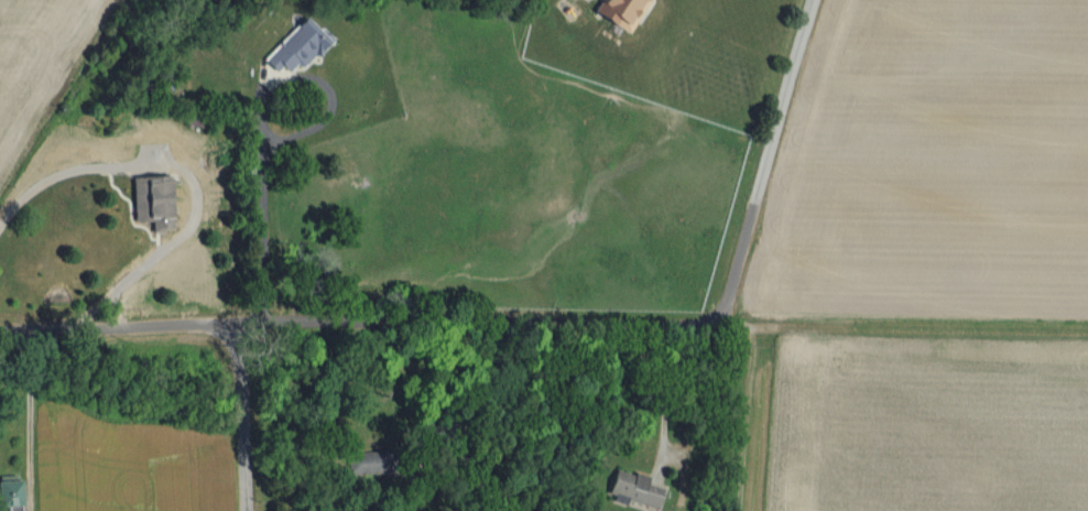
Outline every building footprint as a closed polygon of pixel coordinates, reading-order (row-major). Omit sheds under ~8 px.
[(649,0),(603,0),(593,15),(628,36),(649,0)] [(262,59),(275,72),(281,65),(287,72),(296,64),(301,69),(330,41),(306,16),(262,59)] [(166,174),(130,176),(132,219),(151,218),(152,230),(161,230),(161,226),(168,225),(166,174)] [(391,468),(390,449),(347,452),(348,471),(391,468)] [(632,474),(614,468),(607,491),(655,508),(661,488),(644,482),(646,475),(633,470),(632,474)] [(4,510),(19,510),(18,480),(0,481),(0,506),(4,506),(4,510)]
